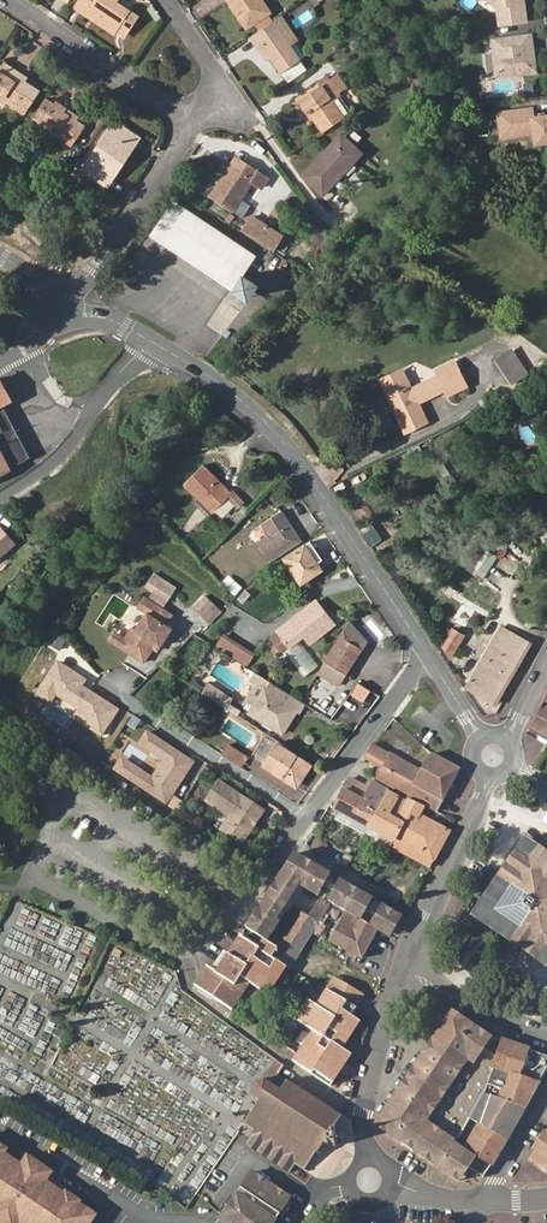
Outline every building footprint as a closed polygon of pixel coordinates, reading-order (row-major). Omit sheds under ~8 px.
[(133,12),(120,3),(122,0),(83,0),(80,5),(88,9),(86,12),(119,33),(133,12)] [(276,11),(268,0),(231,0),(251,28),(276,11)] [(283,12),(295,30),(321,13),(312,0),(302,0),(283,12)] [(489,2),(496,7),(499,24),(525,21),(522,0),(488,0),(489,2)] [(119,33),(128,39),(142,17),(133,12),(119,33)] [(285,70),(304,57),(277,20),(254,36),(261,46),(266,43),(275,56),(285,70)] [(535,72),(530,33),(493,38),(498,74),(516,72),(519,74),(535,72)] [(261,46),(270,59),(275,56),(266,43),(261,46)] [(29,84),(25,82),(28,78),(8,65),(5,69),(0,66),(0,93),(12,102),(10,104),(28,116),(43,94),(29,84)] [(328,129),(357,109),(332,73),(322,80),(326,85),(306,98),(317,113),(328,129)] [(533,94),(531,83),(524,84),(526,95),(533,94)] [(9,107),(10,104),(12,102),(0,93),(0,100),(9,107)] [(315,115),(317,113),(306,98),(304,100),(315,115)] [(88,127),(80,122),(67,114),(70,110),(59,103),(57,106),(49,100),(37,119),(45,124),(43,127),(75,147),(88,127)] [(533,109),(499,113),(500,122),(508,121),(510,136),(536,133),(538,143),(546,142),(546,116),(534,118),(533,109)] [(80,122),(82,118),(70,110),(67,114),(80,122)] [(37,119),(35,122),(43,127),(45,124),(37,119)] [(126,158),(129,160),(143,139),(118,123),(87,170),(109,185),(126,158)] [(307,175),(310,178),(349,137),(346,134),(307,175)] [(310,178),(327,194),(367,153),(349,137),(310,178)] [(240,157),(238,155),(231,166),(233,168),(240,157)] [(232,210),(253,180),(260,169),(240,157),(233,168),(231,166),(225,175),(219,184),(211,196),(232,210)] [(109,185),(112,187),(129,160),(126,158),(109,185)] [(253,180),(263,186),(270,176),(260,169),(253,180)] [(233,288),(254,257),(174,204),(153,235),(233,288)] [(253,240),(272,252),(286,232),(255,212),(242,232),(253,240)] [(73,237),(80,242),(86,234),(78,228),(73,237)] [(264,259),(270,264),(274,258),(268,254),(264,259)] [(235,290),(248,299),(257,285),(243,276),(235,290)] [(513,350),(497,360),(512,384),(528,373),(513,350)] [(466,383),(458,364),(457,361),(455,362),(437,370),(438,374),(423,381),(429,395),(444,388),(446,392),(466,383)] [(401,367),(378,378),(396,416),(400,413),(389,392),(388,392),(382,380),(395,374),(402,377),(405,376),(401,367)] [(412,398),(415,396),(410,386),(405,376),(402,377),(395,374),(382,380),(388,392),(389,392),(400,413),(396,416),(404,431),(427,420),(417,400),(413,402),(412,398)] [(11,399),(0,377),(0,378),(0,392),(5,402),(11,399)] [(410,386),(415,396),(412,398),(413,402),(417,400),(429,395),(423,381),(410,386)] [(28,458),(30,456),(3,403),(5,402),(0,392),(0,473),(28,458)] [(203,466),(184,484),(213,512),(226,498),(231,494),(230,493),(203,466)] [(235,496),(231,492),(230,493),(231,494),(226,498),(230,502),(235,496)] [(241,501),(235,496),(230,502),(235,507),(241,501)] [(282,511),(262,524),(270,535),(258,543),(270,562),(302,542),(282,511)] [(0,524),(0,558),(17,544),(0,524)] [(379,538),(375,532),(366,538),(370,544),(379,538)] [(311,541),(285,559),(301,584),(321,570),(316,563),(323,559),(311,541)] [(384,549),(379,542),(372,547),(376,554),(384,549)] [(485,576),(500,555),(482,542),(467,563),(485,576)] [(166,601),(171,591),(158,583),(152,593),(166,601)] [(152,593),(148,600),(161,609),(166,601),(152,593)] [(142,597),(136,608),(141,611),(148,600),(142,597)] [(155,644),(160,647),(171,628),(165,625),(171,615),(161,609),(148,600),(141,611),(145,613),(135,631),(131,628),(124,639),(119,648),(144,663),(153,649),(155,644)] [(219,609),(211,601),(200,612),(208,620),(219,609)] [(322,609),(315,601),(311,605),(317,613),(322,609)] [(311,605),(275,632),(269,636),(279,649),(287,643),(283,638),(297,627),(304,637),(309,644),(333,624),(322,609),(317,613),(311,605)] [(222,612),(219,609),(208,620),(211,623),(222,612)] [(347,674),(366,640),(349,621),(342,632),(325,661),(347,674)] [(297,627),(283,638),(287,643),(290,647),(294,645),(304,637),(297,627)] [(530,644),(502,628),(467,687),(493,704),(530,644)] [(452,629),(443,645),(451,657),(463,636),(452,629)] [(113,632),(108,641),(119,648),(124,639),(113,632)] [(253,656),(223,638),(216,648),(247,667),(253,656)] [(89,680),(57,660),(34,694),(52,704),(57,697),(79,711),(75,718),(102,737),(119,711),(86,688),(89,680)] [(359,681),(353,692),(365,699),(371,688),(359,681)] [(225,694),(209,684),(202,693),(218,704),(225,694)] [(283,720),(292,706),(265,689),(260,696),(256,703),(283,720)] [(260,696),(250,690),(246,697),(256,703),(260,696)] [(527,731),(533,734),(546,742),(546,696),(534,719),(527,731)] [(241,705),(251,712),(256,703),(246,697),(241,705)] [(281,734),(288,724),(283,720),(256,703),(251,712),(250,713),(281,734)] [(288,724),(297,710),(292,706),(283,720),(288,724)] [(281,734),(250,713),(243,709),(238,716),(278,742),(284,746),(289,739),(281,734)] [(142,723),(131,715),(126,724),(137,730),(142,723)] [(196,762),(147,730),(138,745),(163,761),(154,778),(122,757),(114,770),(167,806),(172,798),(196,762)] [(278,742),(264,765),(281,777),(283,774),(295,782),(309,762),(284,746),(278,742)] [(247,757),(228,745),(222,754),(241,767),(247,757)] [(382,768),(376,779),(407,796),(421,771),(408,765),(404,762),(389,754),(380,749),(373,745),(366,758),(382,768)] [(389,754),(404,762),(408,765),(406,759),(390,752),(389,754)] [(407,796),(436,812),(459,769),(431,754),(421,771),(407,796)] [(281,777),(296,787),(312,764),(309,762),(295,782),(283,774),(281,777)] [(348,779),(333,809),(370,828),(389,792),(372,783),(369,789),(365,787),(348,779)] [(218,781),(206,800),(229,816),(231,826),(226,833),(241,843),(253,826),(251,822),(255,817),(257,819),(263,810),(247,799),(218,781)] [(376,832),(395,841),(404,824),(389,816),(399,797),(389,792),(370,828),(376,832)] [(395,841),(433,861),(448,830),(419,815),(415,806),(399,797),(389,816),(404,824),(395,841)] [(183,805),(172,798),(167,806),(177,813),(183,805)] [(229,816),(220,829),(226,833),(231,826),(229,816)] [(366,836),(372,839),(376,832),(370,828),(366,836)] [(387,855),(391,849),(395,841),(376,832),(372,839),(373,840),(375,849),(387,855)] [(525,893),(546,860),(546,854),(525,838),(473,915),(487,924),(538,959),(546,965),(546,929),(527,915),(519,928),(494,912),(512,885),(525,893)] [(391,849),(429,868),(433,861),(395,841),(391,849)] [(299,885),(306,889),(319,868),(294,854),(289,862),(291,866),(288,871),(285,869),(281,875),(282,879),(279,884),(276,883),(266,898),(268,900),(265,905),(261,906),(256,913),(259,915),(256,920),(252,920),(246,929),(262,939),(267,942),(279,924),(276,921),(285,908),(281,905),(290,892),(293,894),(299,885)] [(525,893),(512,885),(494,912),(519,928),(527,915),(546,929),(546,860),(525,893)] [(306,889),(318,896),(329,874),(319,868),(306,889)] [(339,907),(348,912),(347,914),(360,920),(372,898),(367,895),(342,881),(341,880),(329,902),(331,903),(336,905),(339,907)] [(285,908),(293,894),(290,892),(281,905),(285,908)] [(331,903),(330,905),(326,912),(324,914),(328,917),(336,905),(331,903)] [(387,935),(399,913),(383,904),(370,926),(376,930),(387,935)] [(323,925),(328,917),(324,914),(326,912),(316,906),(309,916),(323,925)] [(286,967),(289,969),(313,933),(319,937),(326,927),(323,925),(309,916),(302,912),(278,949),(272,958),(286,967)] [(330,942),(360,959),(376,930),(370,926),(360,920),(347,914),(330,942)] [(249,982),(267,994),(286,967),(272,958),(278,949),(267,942),(262,939),(257,948),(239,936),(227,954),(223,952),(212,969),(207,966),(195,985),(231,1009),(249,982)] [(356,1006),(364,995),(334,978),(326,990),(356,1006)] [(349,1056),(340,1049),(358,1021),(349,1015),(356,1006),(326,990),(316,1006),(306,1000),(294,1019),(312,1031),(292,1063),(310,1074),(314,1070),(332,1081),(349,1056)] [(487,1045),(491,1039),(452,1013),(406,1082),(381,1118),(380,1124),(380,1127),(383,1132),(459,1181),(462,1176),(444,1164),(383,1125),(453,1021),(487,1045)] [(496,1058),(484,1049),(487,1045),(453,1021),(383,1125),(444,1164),(448,1156),(455,1144),(492,1164),(508,1136),(546,1068),(546,1060),(546,1056),(502,1041),(500,1046),(496,1058)] [(277,1060),(266,1074),(273,1079),(278,1073),(283,1065),(277,1060)] [(329,1086),(332,1081),(314,1070),(310,1074),(311,1075),(329,1086)] [(334,1144),(341,1134),(338,1131),(339,1129),(336,1123),(341,1115),(278,1073),(273,1079),(270,1082),(265,1078),(257,1080),(251,1088),(253,1096),(258,1100),(244,1121),(256,1128),(247,1141),(290,1170),(295,1162),(308,1145),(317,1151),(323,1142),(329,1143),(331,1142),(334,1144)] [(536,1145),(537,1152),(546,1136),(546,1134),(543,1135),(536,1145)] [(537,1152),(532,1159),(546,1169),(546,1136),(537,1152)] [(468,1168),(485,1177),(492,1164),(455,1144),(448,1156),(468,1168)] [(295,1162),(305,1169),(317,1151),(308,1145),(295,1162)] [(3,1222),(10,1222),(41,1166),(28,1157),(22,1167),(0,1152),(0,1221),(3,1222)] [(462,1176),(468,1168),(448,1156),(444,1164),(462,1176)] [(94,1215),(44,1181),(50,1172),(41,1166),(10,1222),(18,1222),(19,1221),(23,1222),(89,1222),(94,1215)] [(282,1217),(278,1214),(287,1201),(290,1197),(288,1196),(250,1171),(232,1198),(221,1214),(219,1216),(220,1217),(223,1219),(220,1222),(277,1222),(282,1217)] [(229,1196),(218,1211),(221,1214),(232,1198),(229,1196)] [(282,1217),(291,1203),(287,1201),(278,1214),(282,1217)]
